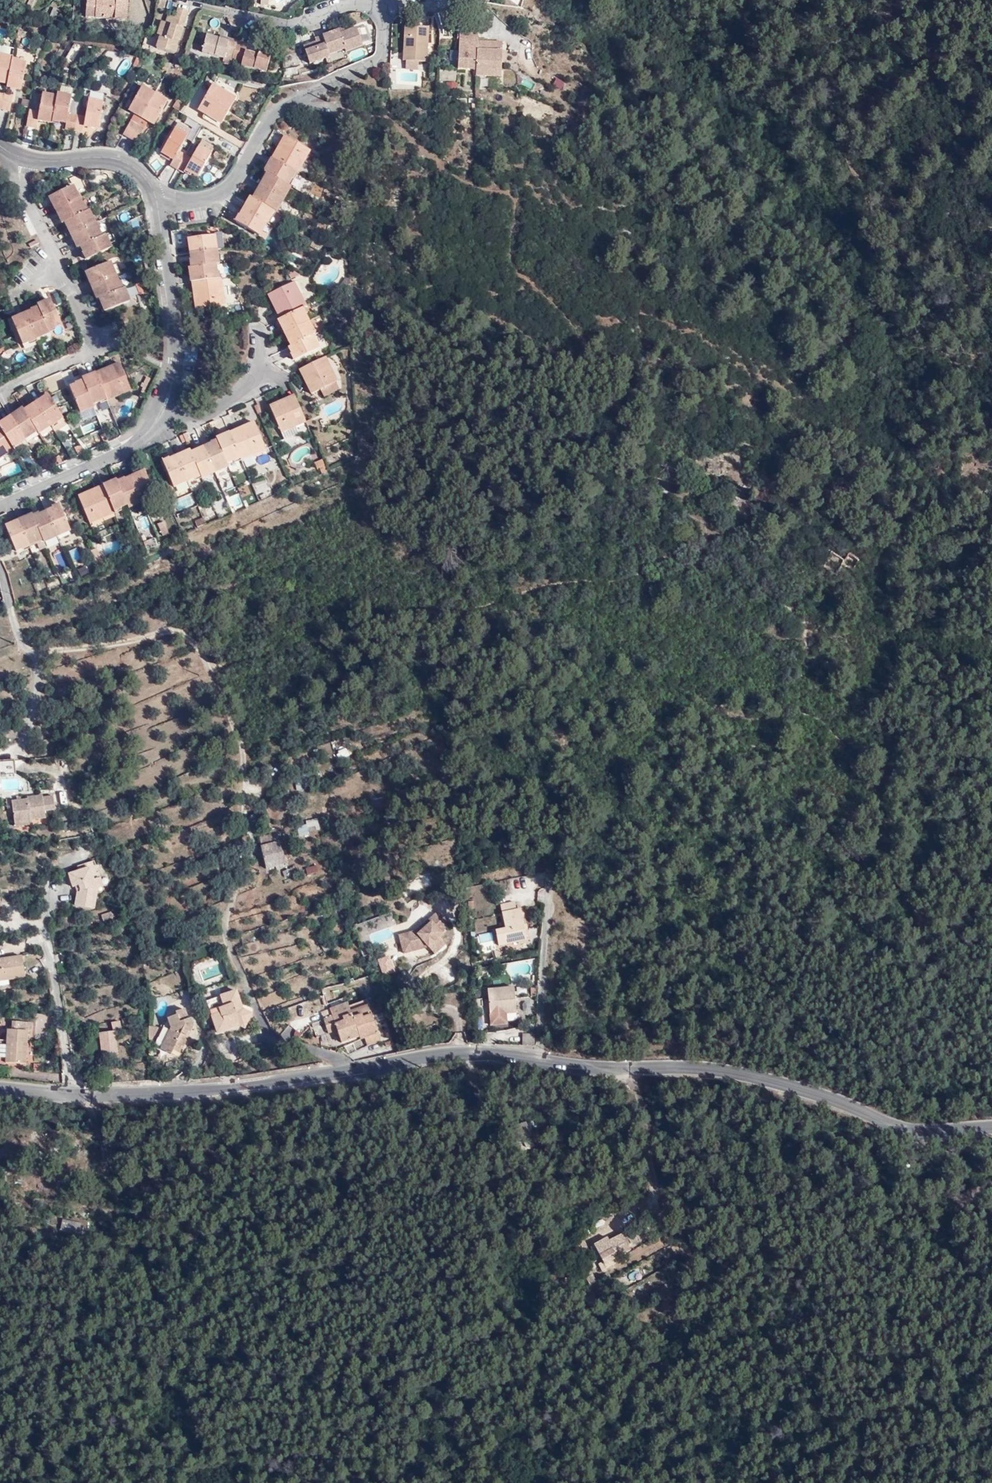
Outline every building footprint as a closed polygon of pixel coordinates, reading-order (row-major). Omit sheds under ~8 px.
[(129,20),(130,0),(88,0),(88,6),(97,6),(96,18),(129,20)] [(173,26),(165,24),(160,23),(155,41),(159,42),(157,52),(175,56),(188,12),(178,9),(175,19),(173,26)] [(447,10),(437,13),(442,29),(452,26),(447,10)] [(167,18),(165,24),(173,26),(175,19),(167,18)] [(406,60),(419,60),(426,60),(427,27),(402,26),(401,48),(407,48),(406,60)] [(341,33),(339,29),(322,35),(324,41),(330,54),(346,49),(347,52),(363,46),(357,27),(346,31),(341,33)] [(219,33),(217,40),(228,42),(229,36),(219,33)] [(309,64),(330,57),(330,54),(324,41),(322,35),(314,38),(315,41),(303,45),(309,64)] [(459,68),(475,69),(475,67),(475,62),(476,36),(461,35),(459,68)] [(200,54),(225,60),(226,55),(234,57),(239,38),(229,36),(228,42),(217,40),(205,36),(200,54)] [(234,57),(233,61),(241,63),(241,67),(263,73),(269,49),(258,46),(258,50),(246,47),(248,40),(239,38),(234,57)] [(477,69),(502,70),(502,61),(503,51),(503,43),(489,43),(478,42),(477,69)] [(419,65),(419,60),(406,60),(407,48),(401,48),(400,65),(419,65)] [(224,63),(232,65),(233,61),(234,57),(226,55),(225,60),(224,63)] [(16,60),(2,58),(0,69),(0,83),(11,85),(15,65),(16,60)] [(173,70),(182,72),(184,63),(177,61),(173,70)] [(11,85),(10,89),(24,91),(29,67),(22,66),(15,65),(11,85)] [(333,65),(324,67),(326,74),(334,71),(333,65)] [(555,77),(552,85),(562,89),(564,80),(555,77)] [(447,90),(458,90),(457,82),(447,82),(447,90)] [(224,119),(238,96),(216,84),(202,107),(224,119)] [(63,86),(61,94),(61,96),(57,119),(63,120),(69,121),(68,128),(78,130),(80,115),(83,97),(73,96),(75,88),(63,86)] [(147,115),(159,94),(147,86),(134,108),(147,115)] [(169,95),(161,90),(159,94),(166,99),(169,95)] [(56,119),(57,119),(61,96),(59,96),(44,94),(41,111),(33,110),(29,126),(38,127),(40,119),(56,122),(56,119)] [(166,99),(159,94),(147,115),(158,122),(171,101),(166,99)] [(5,113),(8,99),(0,98),(0,100),(0,113),(5,113)] [(8,99),(5,113),(13,115),(15,100),(8,99)] [(82,116),(79,130),(86,131),(87,125),(102,128),(106,101),(92,99),(89,117),(82,116)] [(127,133),(134,138),(141,126),(134,121),(127,133)] [(141,126),(134,138),(139,140),(146,129),(141,126)] [(172,166),(180,170),(188,156),(180,152),(189,137),(176,129),(163,153),(175,161),(172,166)] [(272,159),(296,173),(309,149),(286,136),(272,159)] [(188,156),(180,170),(185,173),(187,170),(193,174),(199,177),(212,153),(201,147),(193,160),(188,156)] [(267,175),(288,186),(292,179),(296,173),(272,159),(264,173),(267,175)] [(260,187),(283,201),(291,188),(288,186),(267,175),(263,181),(260,187)] [(276,213),(283,201),(260,187),(257,193),(253,200),(272,211),(276,213)] [(56,212),(80,200),(76,190),(52,201),(56,212)] [(243,211),(265,223),(267,219),(272,211),(253,200),(249,197),(242,210),(243,211)] [(83,208),(80,200),(56,212),(63,228),(67,226),(86,216),(83,208)] [(88,205),(83,208),(86,216),(91,214),(88,205)] [(259,235),(266,224),(265,223),(243,211),(236,222),(259,235)] [(271,221),(276,213),(272,211),(267,219),(271,221)] [(96,226),(91,214),(86,216),(67,226),(70,233),(73,238),(96,226)] [(99,225),(96,226),(73,238),(78,251),(83,249),(102,239),(99,232),(102,231),(99,225)] [(191,254),(217,251),(215,236),(189,239),(190,248),(191,254)] [(106,237),(102,239),(83,249),(86,256),(88,262),(112,250),(106,237)] [(216,265),(219,265),(217,251),(191,254),(192,261),(193,268),(216,265)] [(93,288),(117,278),(111,263),(86,273),(93,288)] [(189,271),(190,283),(194,283),(218,280),(217,272),(216,267),(189,271)] [(117,278),(93,288),(97,299),(101,297),(122,288),(117,278)] [(225,306),(222,281),(194,285),(198,310),(225,306)] [(290,284),(297,297),(301,295),(294,282),(290,284)] [(302,309),(307,307),(301,295),(297,297),(290,284),(269,295),(281,320),(302,309)] [(101,297),(103,300),(127,290),(126,286),(122,288),(101,297)] [(132,301),(127,290),(103,300),(107,311),(132,301)] [(52,303),(41,308),(43,311),(51,333),(57,331),(63,329),(52,303)] [(302,309),(305,316),(310,313),(307,307),(302,309)] [(285,334),(309,322),(305,316),(302,309),(281,320),(278,321),(285,334)] [(39,342),(53,336),(51,333),(43,311),(34,315),(29,317),(39,342)] [(25,349),(32,346),(39,342),(29,317),(14,324),(25,349)] [(309,322),(285,334),(286,337),(304,328),(310,325),(309,322)] [(313,336),(315,336),(310,325),(304,328),(286,337),(292,347),(313,336)] [(292,347),(289,349),(290,351),(308,342),(310,342),(315,339),(313,336),(292,347)] [(319,348),(315,339),(310,342),(308,342),(290,351),(292,354),(295,361),(319,348)] [(336,370),(330,357),(308,368),(313,380),(309,382),(315,395),(324,391),(338,385),(332,371),(336,370)] [(109,373),(98,378),(107,400),(108,402),(121,397),(119,393),(132,388),(122,363),(108,369),(109,373)] [(313,380),(308,368),(304,370),(309,382),(313,380)] [(108,369),(97,374),(98,378),(109,373),(108,369)] [(342,383),(336,370),(332,371),(338,385),(342,383)] [(107,400),(98,378),(97,374),(83,379),(85,383),(94,405),(107,400)] [(81,414),(95,408),(94,405),(85,383),(78,386),(71,389),(81,414)] [(340,391),(338,385),(324,391),(327,397),(340,391)] [(132,388),(119,393),(121,397),(134,392),(132,388)] [(288,404),(299,399),(297,395),(286,399),(288,404)] [(40,406),(56,431),(66,425),(50,399),(40,406)] [(298,428),(309,423),(299,399),(288,404),(286,399),(273,406),(284,430),(297,424),(298,428)] [(45,438),(56,431),(40,406),(28,414),(42,434),(45,438)] [(13,418),(29,442),(42,434),(28,414),(26,410),(13,418)] [(16,451),(29,442),(13,418),(1,426),(4,431),(16,451)] [(309,423),(312,430),(319,427),(316,419),(309,423)] [(301,435),(298,428),(297,424),(284,430),(288,440),(301,435)] [(233,440),(242,461),(267,451),(255,425),(243,430),(245,434),(233,440)] [(245,434),(243,430),(231,435),(233,440),(245,434)] [(16,451),(4,431),(0,433),(0,456),(3,454),(6,457),(16,451)] [(229,467),(242,461),(233,440),(231,435),(218,440),(219,444),(229,467)] [(217,476),(231,470),(229,467),(219,444),(212,447),(205,450),(217,476)] [(205,482),(217,476),(205,450),(199,453),(193,455),(203,478),(205,482)] [(190,484),(203,478),(193,455),(192,452),(179,458),(190,484)] [(691,470),(721,476),(723,463),(693,457),(691,470)] [(178,489),(190,484),(179,458),(167,463),(178,489)] [(326,475),(331,473),(327,463),(321,466),(326,475)] [(132,479),(143,505),(158,499),(147,473),(132,479)] [(131,510),(143,505),(132,479),(121,484),(130,507),(131,510)] [(121,484),(119,480),(105,486),(107,490),(117,512),(130,507),(121,484)] [(265,482),(256,486),(262,498),(271,494),(265,482)] [(107,490),(105,486),(95,490),(97,495),(107,490)] [(92,523),(117,512),(107,490),(97,495),(95,490),(81,496),(92,523)] [(739,504),(741,493),(728,491),(727,502),(739,504)] [(49,514),(59,538),(73,533),(63,508),(49,514)] [(47,543),(59,538),(49,514),(36,519),(46,541),(47,543)] [(21,522),(32,546),(46,541),(36,519),(35,516),(21,522)] [(142,536),(151,531),(143,516),(134,521),(142,536)] [(200,530),(209,526),(206,519),(197,523),(200,530)] [(155,523),(160,536),(168,533),(163,520),(155,523)] [(18,552),(32,546),(21,522),(7,528),(18,552)] [(78,551),(84,564),(94,559),(87,546),(78,551)] [(75,547),(68,551),(75,565),(82,562),(75,547)] [(849,579),(856,567),(842,559),(838,566),(826,560),(819,573),(833,580),(837,573),(849,579)] [(79,575),(87,573),(84,565),(76,568),(79,575)] [(12,760),(0,761),(0,772),(13,771),(12,760)] [(14,820),(32,817),(45,815),(43,794),(28,796),(28,799),(12,800),(14,820)] [(306,820),(306,828),(318,827),(318,819),(306,820)] [(289,863),(284,845),(263,850),(268,868),(289,863)] [(100,886),(96,877),(95,878),(90,866),(80,870),(81,874),(71,877),(74,887),(76,886),(81,884),(83,890),(78,891),(77,903),(96,907),(100,886)] [(405,898),(431,884),(427,875),(400,889),(405,898)] [(101,876),(96,877),(100,886),(105,884),(101,876)] [(505,927),(504,927),(507,944),(526,940),(520,908),(516,909),(514,901),(500,904),(505,927)] [(106,918),(115,914),(113,909),(104,912),(106,918)] [(410,933),(399,935),(404,953),(418,949),(420,945),(423,944),(424,948),(428,947),(435,954),(446,944),(439,937),(443,934),(441,932),(447,927),(436,914),(417,931),(418,936),(411,938),(410,933)] [(507,944),(504,927),(496,929),(499,946),(507,944)] [(390,954),(377,957),(381,975),(394,972),(390,954)] [(27,977),(24,956),(0,960),(0,981),(27,977)] [(222,1008),(212,1011),(218,1028),(240,1020),(244,1022),(251,1008),(243,1005),(236,986),(213,994),(216,1004),(220,1003),(222,1008)] [(506,1013),(516,1012),(513,987),(487,990),(491,1025),(507,1023),(506,1013)] [(207,996),(212,1011),(222,1008),(220,1003),(216,1004),(213,994),(207,996)] [(348,1004),(357,1033),(359,1037),(362,1035),(365,1043),(379,1039),(366,999),(348,1004)] [(340,1039),(357,1033),(348,1004),(347,1000),(329,1006),(332,1014),(323,1016),(327,1029),(335,1026),(340,1039)] [(163,1041),(173,1046),(176,1041),(182,1044),(188,1033),(186,1031),(189,1025),(191,1026),(193,1020),(190,1014),(188,1015),(185,1005),(175,1009),(177,1012),(168,1015),(171,1025),(163,1041)] [(320,1009),(323,1016),(332,1014),(329,1006),(320,1009)] [(102,1031),(103,1038),(103,1050),(104,1055),(120,1054),(118,1030),(123,1029),(122,1021),(115,1021),(115,1030),(102,1031)] [(12,1030),(7,1030),(6,1063),(26,1063),(27,1030),(27,1022),(12,1022),(12,1030)] [(535,1034),(522,1034),(522,1044),(535,1044),(535,1034)] [(103,1050),(103,1038),(93,1039),(93,1050),(103,1050)] [(171,1050),(173,1046),(163,1041),(160,1044),(171,1050)] [(60,1229),(81,1229),(81,1219),(61,1219),(60,1229)] [(608,1237),(594,1245),(603,1262),(598,1264),(602,1271),(619,1262),(616,1256),(627,1250),(619,1236),(610,1242),(608,1237)] [(561,1255),(560,1255),(565,1261),(574,1257),(569,1249),(561,1255)] [(565,1261),(560,1255),(557,1256),(556,1257),(560,1265),(565,1261)] [(593,1274),(586,1277),(591,1286),(597,1282),(593,1274)]
